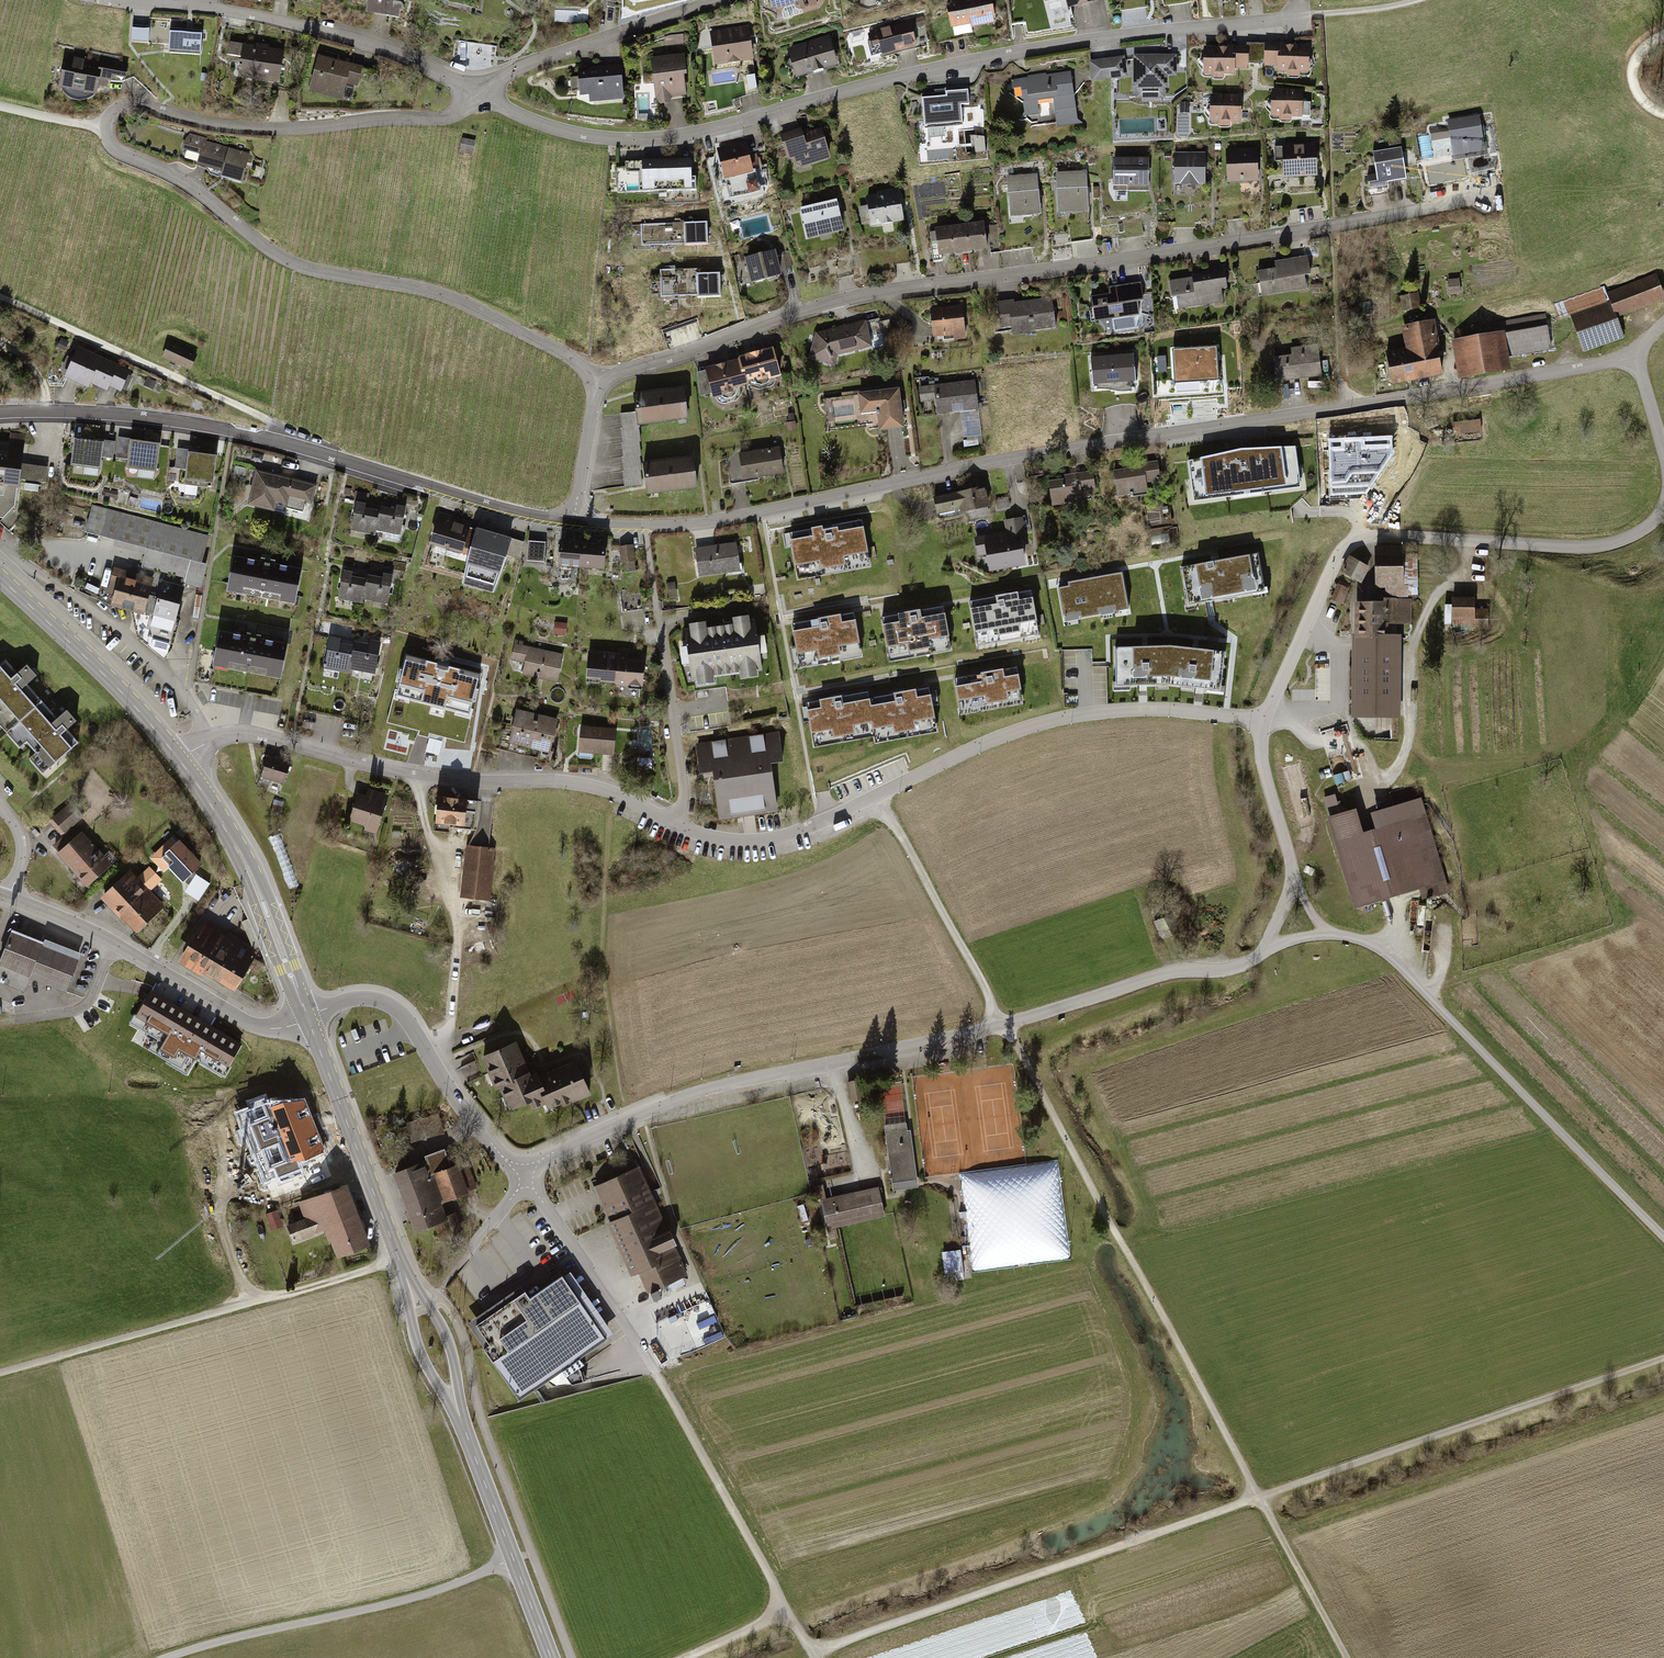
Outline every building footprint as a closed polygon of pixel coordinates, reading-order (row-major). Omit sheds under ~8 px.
[(366,2),(373,3),(371,15),(401,20),(404,6),(399,5),(399,0),(366,0),(366,2)] [(782,25),(824,10),(830,0),(773,0),(782,25)] [(954,5),(960,33),(1002,24),(997,0),(977,0),(954,5)] [(1074,9),(1103,1),(1103,0),(1072,0),(1074,9)] [(923,49),(916,23),(874,34),(877,46),(887,44),(891,57),(923,49)] [(751,25),(713,33),(720,68),(758,59),(751,25)] [(156,29),(138,28),(137,43),(155,44),(156,29)] [(207,34),(176,31),(174,55),(206,57),(207,34)] [(834,36),(793,49),(803,80),(844,67),(834,36)] [(286,85),(291,49),(234,42),(232,57),(246,59),(243,80),(286,85)] [(1293,43),(1270,44),(1271,67),(1284,67),(1284,75),(1295,74),(1295,80),(1321,79),(1320,46),(1293,47),(1293,43)] [(1271,67),(1270,44),(1252,45),(1253,68),(1271,67)] [(1251,45),(1210,47),(1211,76),(1218,75),(1218,80),(1232,80),(1232,77),(1241,77),(1241,71),(1251,70),(1251,45)] [(1183,54),(1140,56),(1142,102),(1172,101),(1172,91),(1175,91),(1175,77),(1184,77),(1183,54)] [(663,59),(655,60),(660,101),(694,95),(688,55),(663,59)] [(368,67),(322,56),(314,92),(347,101),(350,89),(362,92),(368,67)] [(1131,57),(1095,63),(1099,84),(1135,79),(1131,57)] [(105,66),(71,60),(66,88),(101,94),(103,79),(125,83),(130,85),(133,67),(106,62),(105,66)] [(593,74),(584,75),(587,98),(597,97),(598,106),(630,102),(626,65),(592,68),(593,74)] [(1083,125),(1076,72),(1015,80),(1017,91),(1027,90),(1031,118),(1045,116),(1043,102),(1060,100),(1064,128),(1083,125)] [(953,97),(928,98),(930,129),(971,126),(970,108),(979,107),(977,90),(953,91),(953,97)] [(1311,90),(1279,91),(1279,118),(1288,117),(1288,123),(1301,123),(1301,119),(1311,119),(1311,90)] [(1249,97),(1216,98),(1217,123),(1225,123),(1226,128),(1238,128),(1238,124),(1249,124),(1249,97)] [(1491,151),(1484,116),(1451,122),(1452,126),(1435,129),(1437,141),(1456,137),(1460,156),(1491,151)] [(805,129),(783,136),(789,158),(804,166),(829,158),(820,131),(807,135),(805,129)] [(976,134),(977,149),(987,148),(987,133),(976,134)] [(245,180),(251,156),(211,146),(210,140),(195,136),(191,149),(206,153),(203,164),(230,171),(228,176),(245,180)] [(482,140),(468,139),(467,156),(480,157),(482,140)] [(761,139),(718,150),(730,196),(760,189),(755,169),(752,169),(747,152),(764,148),(761,139)] [(1324,147),(1288,147),(1289,179),(1325,178),(1324,147)] [(1263,149),(1230,151),(1232,183),(1265,181),(1263,149)] [(1413,180),(1408,149),(1380,153),(1383,173),(1372,175),(1374,186),(1413,180)] [(1212,153),(1178,154),(1179,185),(1213,184),(1212,153)] [(691,160),(626,161),(626,171),(643,170),(644,191),(696,190),(696,176),(691,176),(691,160)] [(1155,160),(1118,160),(1119,188),(1155,188),(1155,160)] [(1092,171),(1060,173),(1064,216),(1095,213),(1092,171)] [(1042,174),(1011,178),(1016,220),(1047,216),(1042,174)] [(904,191),(868,198),(875,227),(910,220),(904,191)] [(842,201),(807,210),(814,241),(850,232),(842,201)] [(967,224),(971,249),(986,247),(982,222),(967,224)] [(708,223),(685,224),(685,244),(686,247),(709,246),(708,223)] [(685,224),(641,225),(642,247),(685,244),(685,224)] [(971,249),(967,224),(951,226),(955,251),(971,249)] [(955,251),(951,226),(937,228),(940,253),(955,251)] [(783,251),(750,260),(756,286),(790,277),(783,251)] [(1280,267),(1263,271),(1268,299),(1314,291),(1311,277),(1317,276),(1313,256),(1279,262),(1280,267)] [(1199,278),(1175,283),(1181,313),(1231,304),(1228,291),(1236,290),(1232,268),(1198,274),(1199,278)] [(698,269),(661,271),(662,297),(699,296),(698,275),(698,269)] [(721,274),(698,275),(699,296),(699,299),(722,298),(721,274)] [(1574,319),(1586,354),(1627,340),(1619,319),(1663,303),(1663,289),(1659,275),(1610,293),(1614,305),(1574,319)] [(1114,295),(1098,298),(1102,323),(1151,314),(1145,283),(1113,289),(1114,295)] [(1422,295),(1403,297),(1405,314),(1424,311),(1422,295)] [(1018,301),(1002,302),(1005,329),(1017,328),(1018,336),(1059,331),(1056,299),(1018,303),(1018,301)] [(967,306),(934,309),(937,338),(958,336),(959,341),(971,340),(967,306)] [(1497,335),(1455,343),(1461,376),(1515,367),(1513,357),(1553,350),(1547,315),(1495,324),(1497,335)] [(869,321),(818,333),(812,360),(839,367),(843,357),(876,349),(869,321)] [(1411,352),(1393,356),(1399,385),(1450,375),(1439,322),(1406,328),(1411,352)] [(1294,356),(1277,359),(1282,384),(1328,376),(1322,342),(1292,347),(1294,356)] [(201,357),(171,343),(164,357),(194,371),(201,357)] [(1218,346),(1172,349),(1174,384),(1220,381),(1218,346)] [(779,372),(773,348),(740,356),(740,359),(746,381),(779,372)] [(136,374),(84,352),(71,380),(95,391),(97,385),(115,393),(116,390),(127,394),(136,374)] [(1133,383),(1131,356),(1093,359),(1095,386),(1133,383)] [(746,381),(740,359),(705,368),(712,394),(747,385),(746,381)] [(978,379),(922,387),(924,403),(940,401),(942,415),(983,409),(978,379)] [(689,387),(641,394),(645,426),(694,419),(689,387)] [(905,387),(862,394),(865,414),(884,411),(887,433),(911,430),(905,387)] [(638,412),(621,414),(629,488),(646,486),(638,412)] [(1483,419),(1455,423),(1457,437),(1485,434),(1483,419)] [(11,505),(13,479),(37,482),(38,468),(16,465),(20,435),(7,433),(5,443),(0,442),(0,517),(11,505)] [(166,444),(121,439),(119,457),(132,459),(130,470),(163,474),(166,444)] [(1390,439),(1331,441),(1333,485),(1370,484),(1390,453),(1390,439)] [(106,444),(79,441),(76,468),(106,471),(107,458),(117,459),(118,442),(107,441),(106,444)] [(783,446),(742,453),(747,479),(787,472),(783,446)] [(1301,491),(1296,447),(1241,450),(1189,463),(1192,505),(1301,491)] [(195,450),(180,449),(179,469),(191,469),(190,482),(220,484),(222,456),(194,454),(195,450)] [(699,456),(649,464),(654,495),(704,488),(699,456)] [(1162,461),(1116,470),(1121,499),(1153,493),(1152,485),(1166,483),(1162,461)] [(323,484),(259,469),(250,505),(280,512),(282,503),(293,506),(294,500),(318,506),(323,484)] [(1069,479),(1052,481),(1056,508),(1089,503),(1088,494),(1102,492),(1099,471),(1068,476),(1069,479)] [(991,487),(938,498),(942,516),(965,511),(967,522),(997,516),(991,487)] [(357,491),(357,499),(369,500),(370,492),(357,491)] [(392,509),(356,503),(351,532),(377,537),(379,528),(400,531),(405,507),(392,505),(392,509)] [(210,536),(94,505),(87,532),(149,550),(145,567),(188,581),(187,585),(203,589),(210,536)] [(1150,526),(1172,523),(1170,505),(1147,508),(1150,526)] [(467,524),(441,517),(433,543),(459,550),(467,524)] [(1008,533),(979,538),(982,558),(992,556),(995,573),(1032,567),(1024,519),(1006,522),(1008,533)] [(862,521),(791,535),(800,582),(871,569),(862,521)] [(508,542),(478,534),(465,580),(494,589),(508,542)] [(550,542),(532,542),(532,562),(550,563),(550,542)] [(613,545),(567,542),(565,568),(612,571),(613,545)] [(741,542),(699,547),(703,577),(745,572),(741,542)] [(637,570),(636,543),(621,544),(623,571),(637,570)] [(1406,548),(1378,548),(1379,586),(1389,586),(1389,596),(1408,596),(1406,548)] [(1259,556),(1183,570),(1190,608),(1266,594),(1259,556)] [(309,571),(240,558),(233,593),(302,606),(309,571)] [(1352,558),(1344,571),(1364,582),(1371,569),(1352,558)] [(160,578),(115,567),(108,593),(119,596),(116,607),(150,616),(160,578)] [(367,580),(342,576),(338,598),(364,602),(365,599),(388,603),(393,575),(381,573),(380,576),(368,574),(367,580)] [(1069,588),(1058,590),(1065,624),(1130,613),(1123,574),(1068,584),(1069,588)] [(191,590),(167,584),(154,629),(178,635),(191,590)] [(1349,589),(1340,585),(1333,600),(1342,604),(1349,589)] [(1031,593),(969,605),(978,650),(1039,638),(1031,593)] [(503,597),(491,594),(488,608),(501,610),(503,597)] [(1383,601),(1354,601),(1354,633),(1392,633),(1392,624),(1409,623),(1408,598),(1383,598),(1383,601)] [(1477,600),(1455,600),(1456,622),(1464,622),(1464,627),(1488,626),(1487,611),(1477,611),(1477,600)] [(945,609),(884,620),(892,665),(953,654),(945,609)] [(699,633),(692,634),(699,683),(705,682),(706,688),(723,685),(722,680),(750,675),(751,681),(767,678),(766,674),(771,673),(763,621),(760,622),(759,615),(738,618),(739,626),(713,630),(712,624),(698,626),(699,633)] [(855,617),(795,627),(803,672),(863,661),(855,617)] [(571,624),(559,622),(557,635),(569,636),(571,624)] [(293,645),(226,633),(220,667),(287,679),(293,645)] [(1400,633),(1392,633),(1354,633),(1353,716),(1399,717),(1400,633)] [(352,647),(330,642),(325,667),(347,672),(348,667),(375,672),(380,644),(367,641),(367,645),(353,642),(352,647)] [(568,654),(518,645),(514,661),(528,664),(526,675),(562,682),(568,654)] [(1171,646),(1116,647),(1117,685),(1169,683),(1171,646)] [(1226,652),(1171,646),(1169,683),(1221,689),(1226,652)] [(633,654),(592,651),(590,681),(610,682),(609,684),(648,687),(650,662),(633,661),(633,654)] [(479,674),(407,656),(404,670),(401,669),(398,681),(401,682),(397,696),(469,714),(473,700),(476,700),(478,689),(476,689),(479,674)] [(11,660),(0,670),(0,710),(7,717),(2,721),(27,748),(32,744),(43,756),(37,762),(50,777),(86,745),(75,733),(86,723),(73,709),(63,718),(36,688),(45,679),(33,666),(24,674),(11,660)] [(1019,671),(958,682),(964,717),(1025,706),(1019,671)] [(931,691),(871,701),(878,739),(879,745),(939,734),(931,691)] [(870,696),(809,707),(817,751),(878,739),(871,701),(870,696)] [(537,715),(518,711),(510,743),(530,747),(537,715)] [(557,720),(537,715),(530,747),(550,752),(557,720)] [(620,729),(585,727),(584,753),(619,756),(620,729)] [(783,732),(699,745),(704,776),(718,774),(725,822),(783,813),(776,766),(788,764),(783,732)] [(295,763),(271,757),(265,779),(290,786),(295,763)] [(1394,801),(1421,796),(1419,785),(1392,790),(1394,801)] [(369,797),(361,795),(353,823),(382,832),(392,796),(371,789),(369,797)] [(475,801),(442,798),(439,826),(472,830),(475,801)] [(75,802),(54,818),(67,834),(88,817),(75,802)] [(1421,814),(1360,832),(1353,810),(1323,819),(1351,910),(1415,890),(1419,901),(1446,893),(1421,814)] [(85,833),(61,854),(91,889),(116,868),(85,833)] [(201,864),(179,841),(162,858),(183,881),(201,864)] [(499,849),(468,846),(463,899),(494,902),(499,849)] [(131,872),(105,897),(122,916),(148,891),(131,872)] [(137,931),(163,906),(148,891),(122,916),(137,931)] [(228,935),(205,923),(183,966),(207,978),(208,974),(228,935)] [(0,974),(0,981),(26,991),(30,980),(69,994),(83,958),(15,933),(0,974)] [(258,951),(228,935),(208,974),(239,990),(258,951)] [(241,1046),(149,994),(132,1024),(164,1043),(157,1054),(168,1061),(171,1056),(188,1066),(193,1058),(208,1067),(213,1059),(229,1068),(241,1046)] [(519,1044),(486,1058),(511,1113),(533,1103),(537,1112),(550,1106),(553,1113),(593,1095),(579,1064),(537,1083),(519,1044)] [(323,1151),(305,1101),(267,1103),(265,1097),(250,1102),(252,1109),(239,1114),(264,1184),(277,1179),(279,1184),(304,1175),(299,1160),(323,1151)] [(907,1121),(886,1124),(895,1183),(920,1180),(913,1130),(909,1131),(907,1121)] [(444,1153),(394,1172),(416,1230),(445,1219),(439,1202),(471,1189),(460,1160),(449,1165),(444,1153)] [(640,1166),(594,1185),(609,1221),(608,1221),(607,1222),(630,1275),(638,1272),(647,1292),(689,1275),(640,1166)] [(366,1243),(345,1185),(300,1202),(307,1219),(290,1226),(296,1240),(331,1227),(341,1253),(366,1243)] [(879,1187),(824,1199),(830,1228),(885,1215),(879,1187)] [(277,1209),(269,1211),(273,1228),(282,1225),(277,1209)] [(944,1249),(946,1277),(965,1275),(963,1248),(944,1249)] [(528,1297),(523,1289),(474,1324),(490,1345),(484,1349),(518,1398),(560,1369),(570,1383),(581,1379),(578,1367),(583,1363),(579,1358),(606,1339),(560,1275),(528,1297)]
